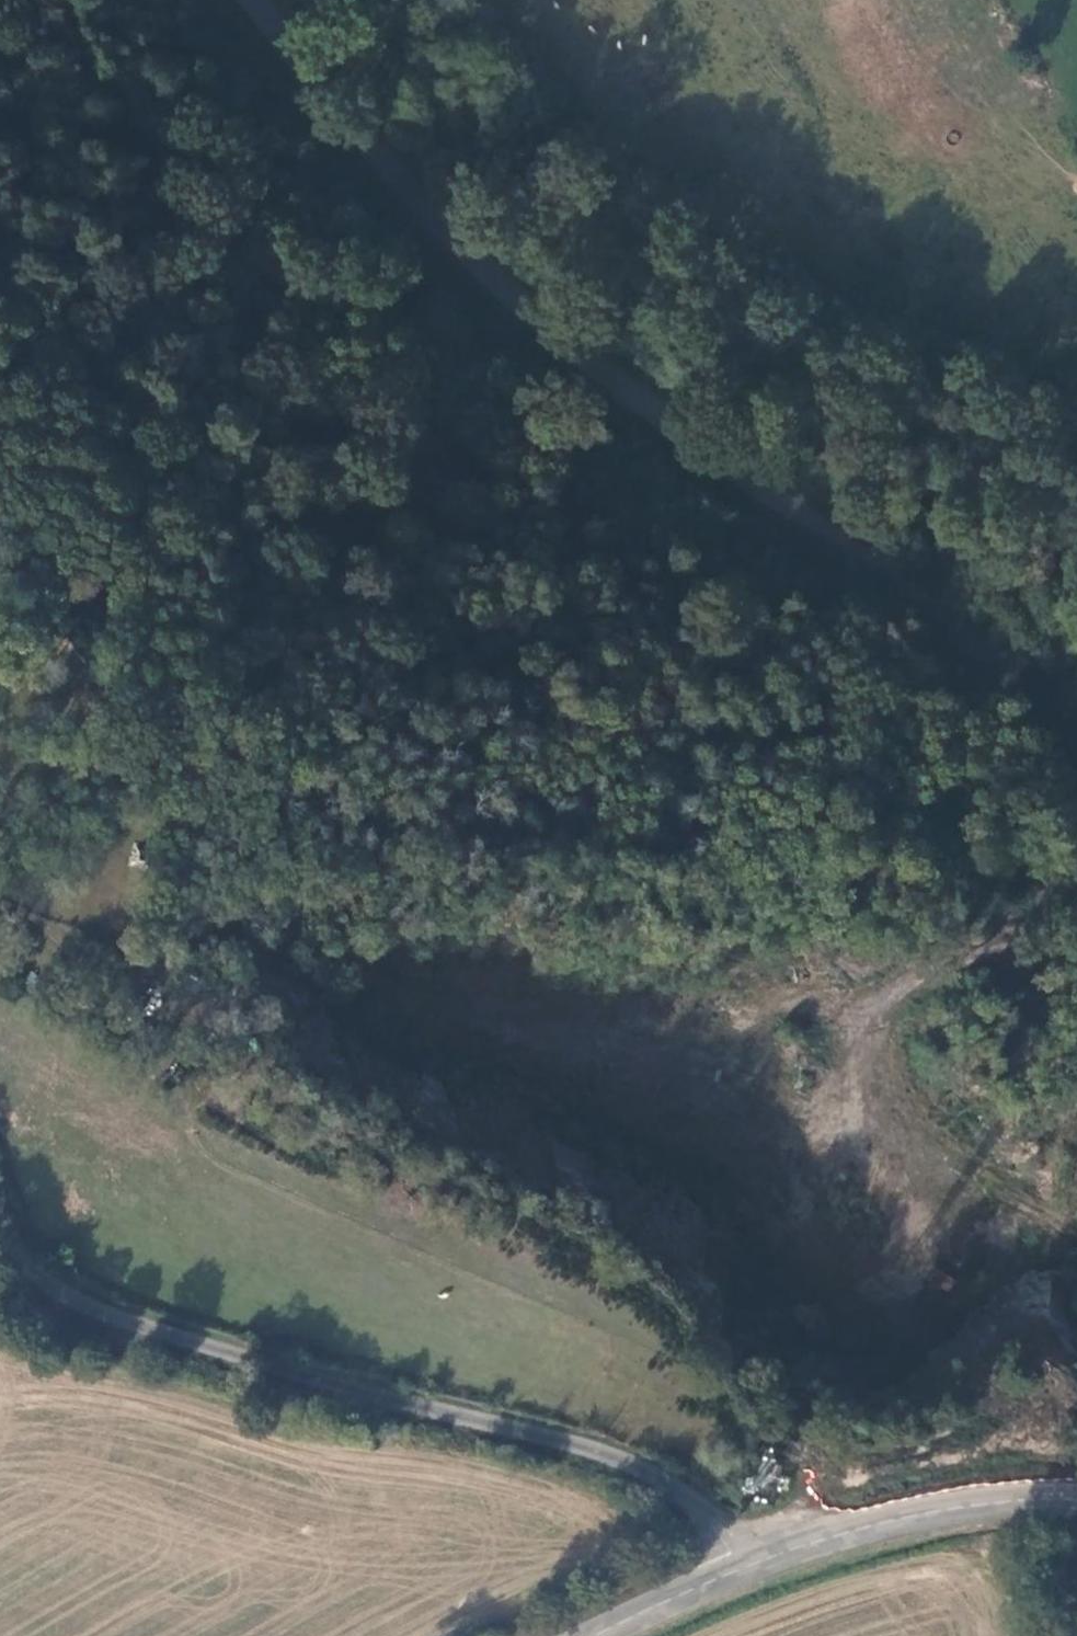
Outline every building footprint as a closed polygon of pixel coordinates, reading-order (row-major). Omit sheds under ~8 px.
[(1013,964),(1008,975),(1027,985),(1032,973),(1013,964)] [(941,1256),(934,1265),(954,1278),(960,1269),(941,1256)]
